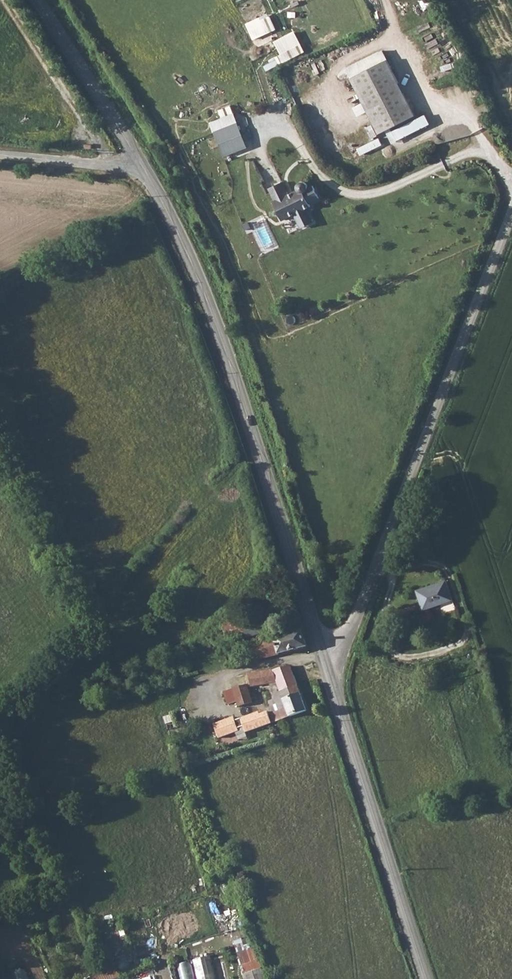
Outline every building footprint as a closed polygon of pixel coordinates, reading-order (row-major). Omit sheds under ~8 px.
[(270,13),(247,23),(255,39),(277,29),(270,13)] [(296,30),(275,40),(283,56),(266,64),(268,70),(307,52),(296,30)] [(386,60),(350,78),(379,134),(415,116),(386,60)] [(246,148),(228,105),(218,109),(221,119),(210,124),(224,157),(246,148)] [(362,157),(385,145),(380,136),(357,148),(362,157)] [(282,182),(269,188),(275,201),(273,201),(282,220),(294,214),(301,228),(313,222),(306,209),(311,206),(309,203),(319,198),(313,185),(308,188),(308,187),(308,185),(307,183),(305,182),(303,182),(301,182),(299,183),(298,185),(298,187),(298,189),(288,194),(282,182)] [(445,582),(417,591),(423,610),(451,601),(445,582)] [(269,614),(242,621),(247,640),(242,641),(244,648),(249,647),(254,663),(307,648),(303,633),(292,636),(290,626),(274,631),(269,614)] [(229,645),(224,626),(213,637),(216,648),(229,645)] [(187,658),(170,659),(171,672),(188,670),(187,658)] [(270,685),(273,693),(297,687),(290,668),(250,676),(252,689),(270,685)] [(247,687),(225,694),(230,711),(252,704),(247,687)] [(297,687),(273,693),(280,711),(271,714),(275,724),(307,712),(297,687)] [(260,716),(259,714),(236,722),(239,730),(244,728),(246,733),(264,727),(260,716)] [(267,714),(260,716),(264,727),(271,724),(267,714)] [(194,960),(199,978),(218,978),(212,956),(194,960)] [(192,961),(178,964),(182,978),(196,978),(192,961)] [(241,971),(244,978),(265,978),(259,962),(243,967),(244,970),(241,971)] [(27,968),(14,973),(16,978),(31,978),(27,968)]
